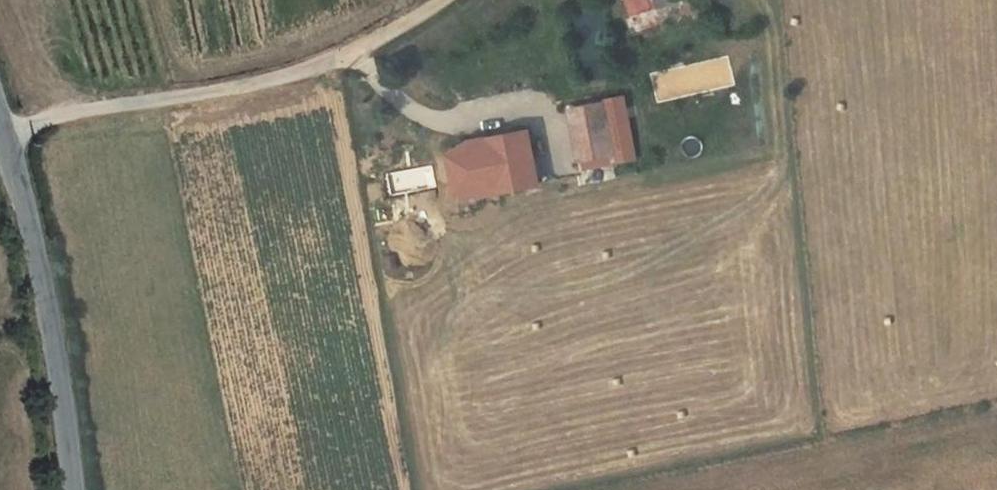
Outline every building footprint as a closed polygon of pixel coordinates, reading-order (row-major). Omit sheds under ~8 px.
[(637,30),(700,10),(696,0),(627,0),(637,30)] [(592,158),(619,153),(606,85),(564,96),(573,148),(589,144),(592,158)] [(529,127),(470,141),(478,192),(538,178),(529,127)]
